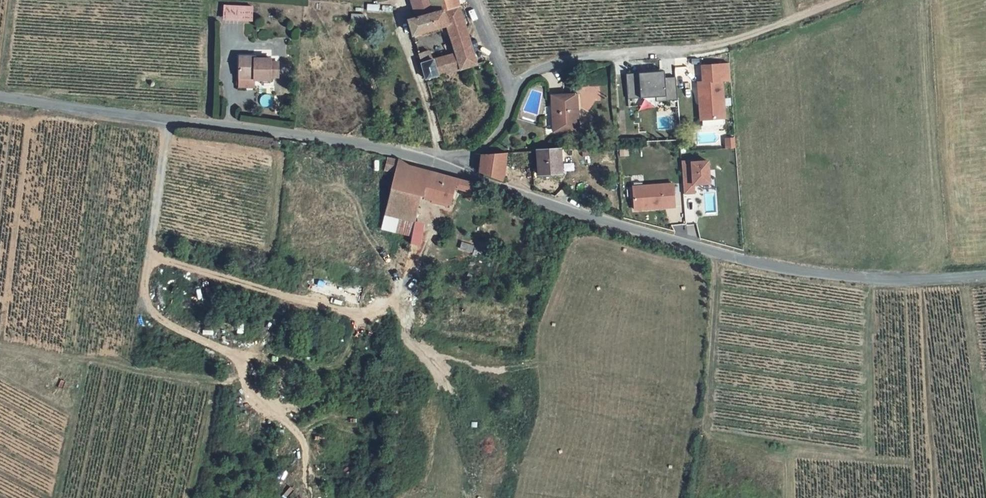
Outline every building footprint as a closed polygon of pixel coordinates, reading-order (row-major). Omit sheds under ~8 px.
[(435,15),(430,0),(409,0),(416,21),(435,15)] [(435,15),(458,8),(455,0),(430,0),(435,15)] [(224,8),(224,20),(252,20),(252,8),(224,8)] [(458,8),(435,15),(416,21),(409,24),(414,40),(449,28),(456,45),(469,40),(458,8)] [(469,40),(456,45),(460,55),(436,64),(424,68),(428,82),(478,66),(469,40)] [(432,51),(419,55),(424,68),(436,64),(432,51)] [(240,58),(239,77),(255,78),(255,80),(272,80),(272,76),(279,77),(280,63),(271,62),(272,59),(240,58)] [(701,121),(725,119),(723,82),(731,81),(730,64),(703,66),(704,82),(699,83),(700,101),(703,101),(703,106),(700,106),(701,121)] [(667,72),(628,74),(630,98),(637,97),(637,96),(643,95),(643,97),(658,96),(658,98),(658,102),(679,101),(678,77),(667,78),(667,72)] [(554,95),(555,131),(581,131),(580,94),(554,95)] [(727,149),(736,148),(735,139),(726,139),(727,149)] [(560,175),(558,150),(537,152),(539,177),(560,175)] [(509,182),(512,154),(486,155),(485,174),(509,182)] [(390,215),(393,216),(419,223),(434,227),(436,218),(422,215),(426,198),(455,204),(460,189),(471,192),(474,183),(463,180),(437,172),(428,169),(392,160),(389,171),(398,174),(390,215)] [(694,162),(683,162),(686,194),(696,193),(696,185),(711,184),(710,162),(694,163),(694,162)] [(636,210),(677,207),(675,184),(635,187),(636,210)]
